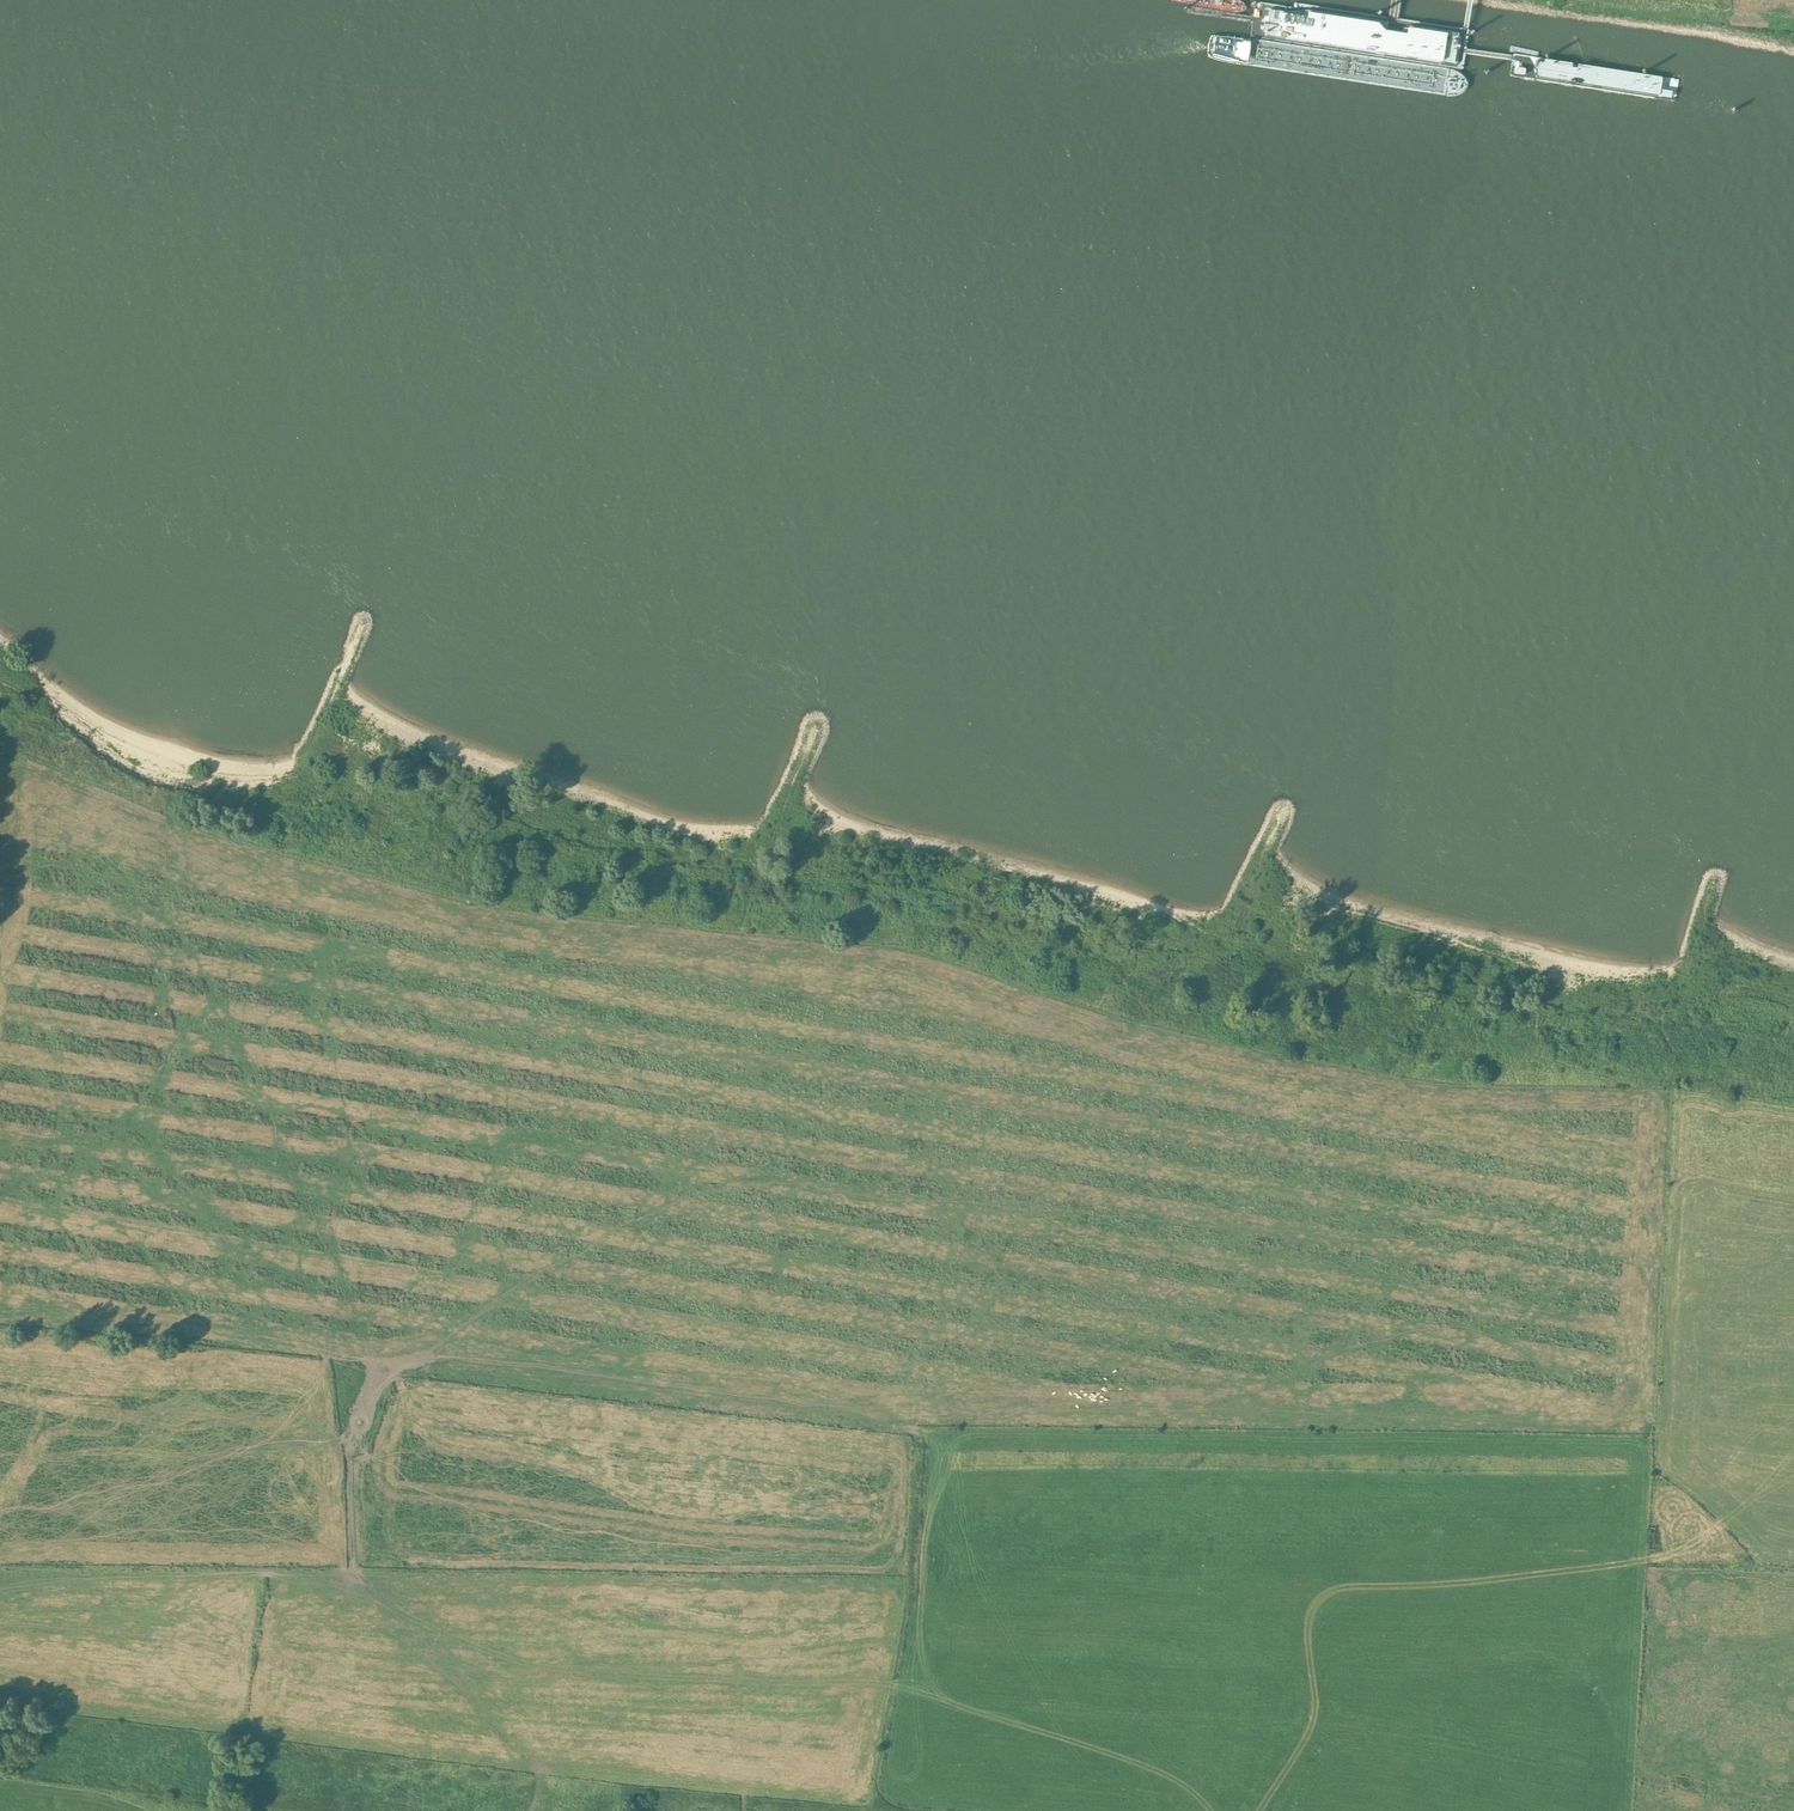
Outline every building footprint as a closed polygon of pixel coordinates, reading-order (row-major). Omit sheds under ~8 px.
[(1469,29),(1468,29),(1465,29),(1463,28),(1399,18),(1394,18),(1389,17),(1278,0),(1254,0),(1249,37),(1462,69),(1469,29)]
